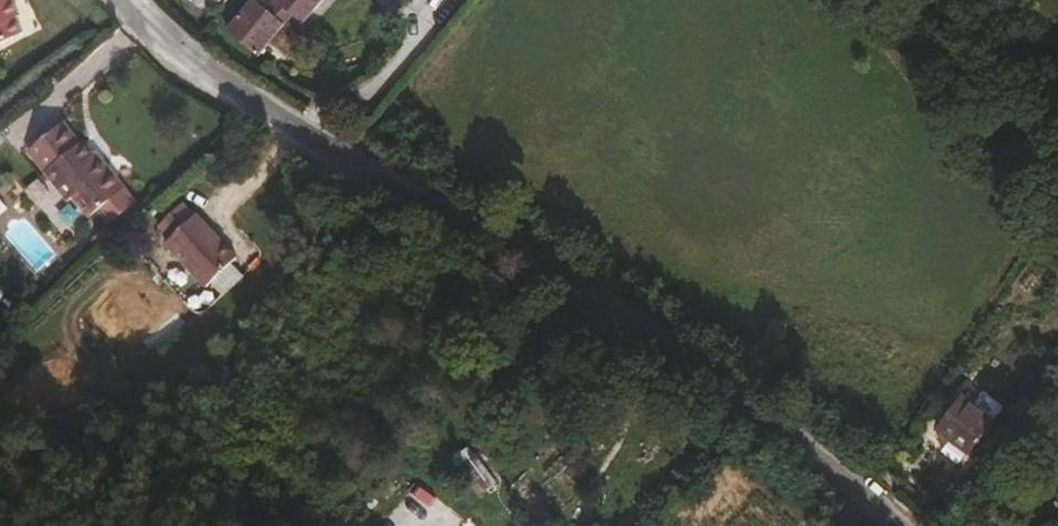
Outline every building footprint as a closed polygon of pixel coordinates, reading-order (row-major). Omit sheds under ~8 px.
[(6,0),(0,0),(0,38),(14,30),(8,17),(13,14),(6,0)] [(266,11),(254,0),(240,0),(219,24),(256,56),(291,15),(300,23),(320,0),(275,0),(266,11)] [(99,178),(91,168),(94,165),(81,148),(78,150),(61,129),(27,156),(65,206),(69,203),(85,224),(95,216),(122,195),(105,174),(99,178)] [(131,208),(122,195),(95,216),(105,229),(131,208)] [(159,250),(192,223),(181,211),(149,239),(159,250)] [(232,267),(192,223),(159,250),(201,296),(232,267)] [(962,454),(997,408),(979,394),(968,408),(957,399),(931,432),(935,435),(931,440),(940,447),(945,441),(962,454)] [(474,443),(455,455),(479,492),(498,480),(474,443)] [(576,479),(563,465),(555,458),(538,474),(564,499),(572,492),(568,488),(576,479)] [(574,495),(584,486),(576,479),(568,488),(572,492),(574,495)] [(1045,512),(1039,519),(1048,525),(1057,525),(1057,524),(1045,512)]
